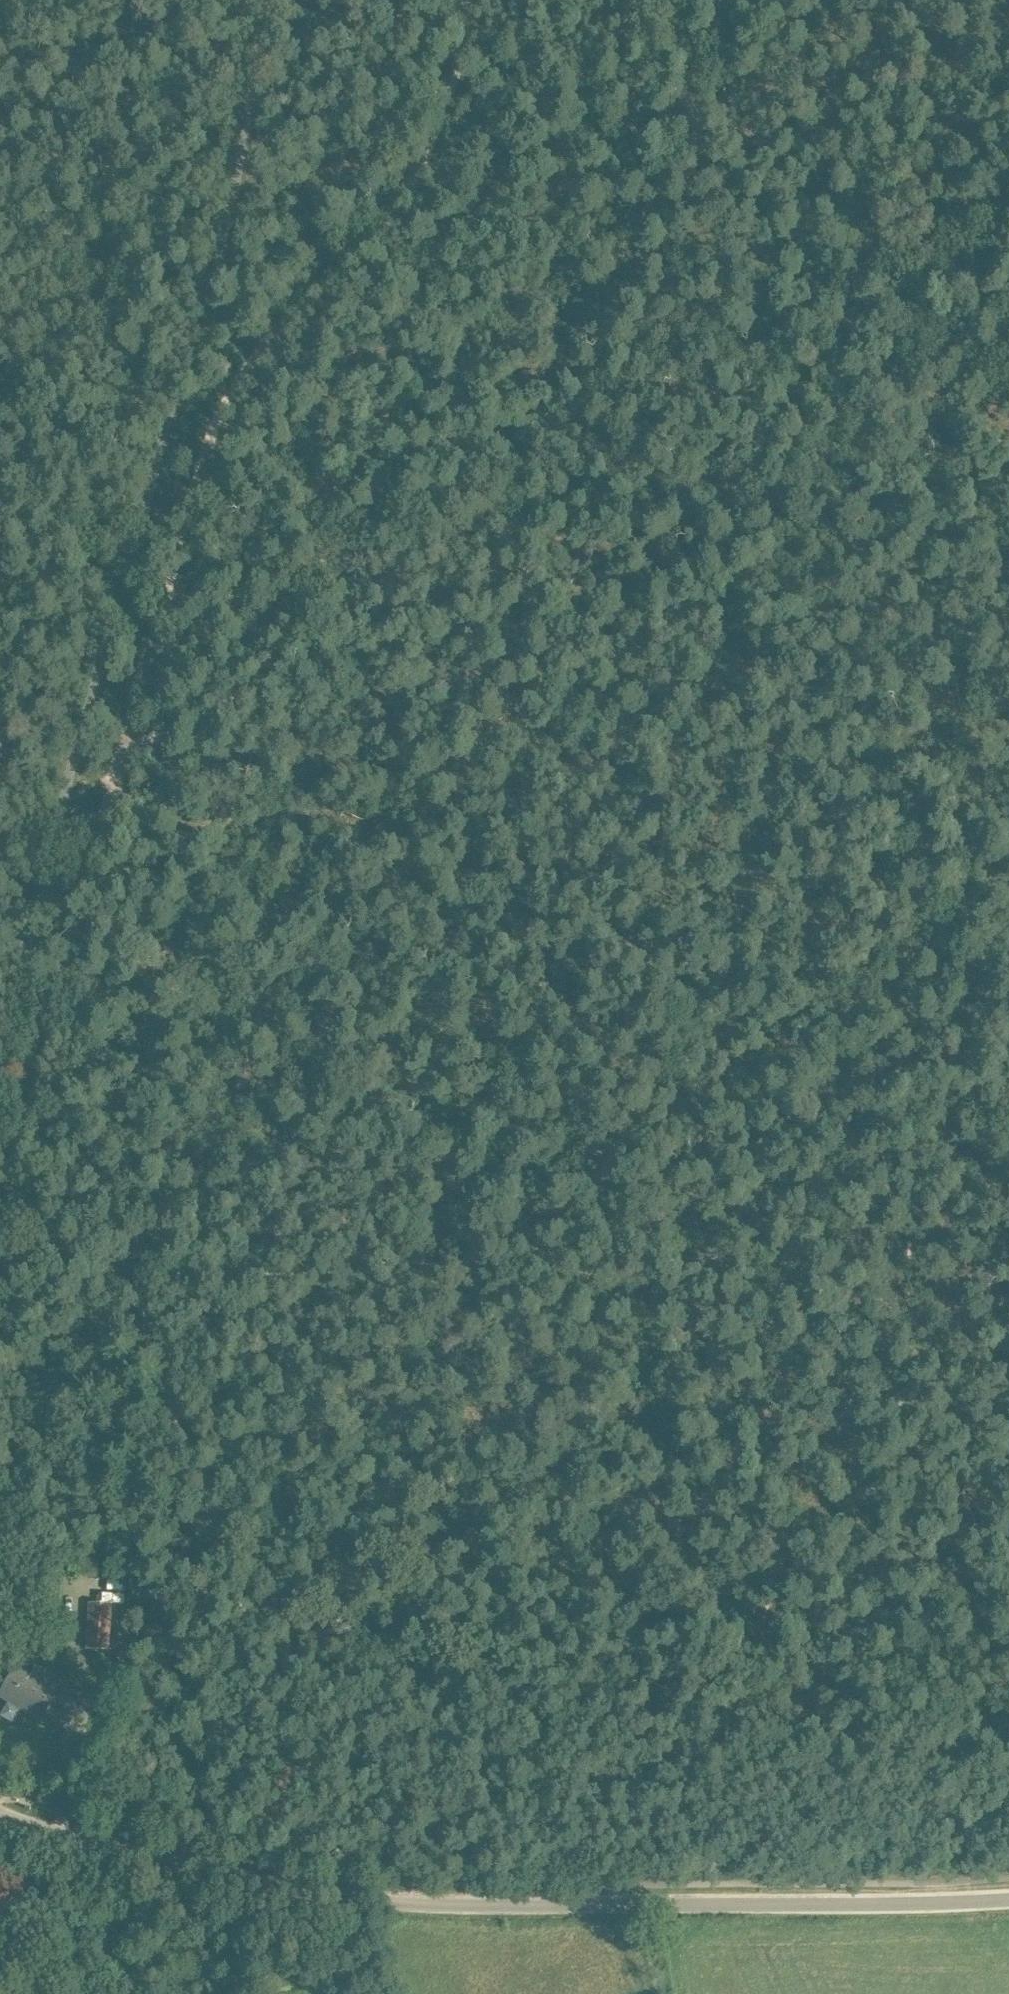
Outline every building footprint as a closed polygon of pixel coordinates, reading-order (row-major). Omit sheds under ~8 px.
[(112,1604),(89,1603),(86,1650),(110,1651),(112,1604)] [(126,1648),(117,1653),(122,1663),(131,1658),(126,1648)] [(0,1695),(44,1721),(48,1714),(49,1715),(50,1714),(70,1726),(81,1707),(16,1669),(0,1695)]
